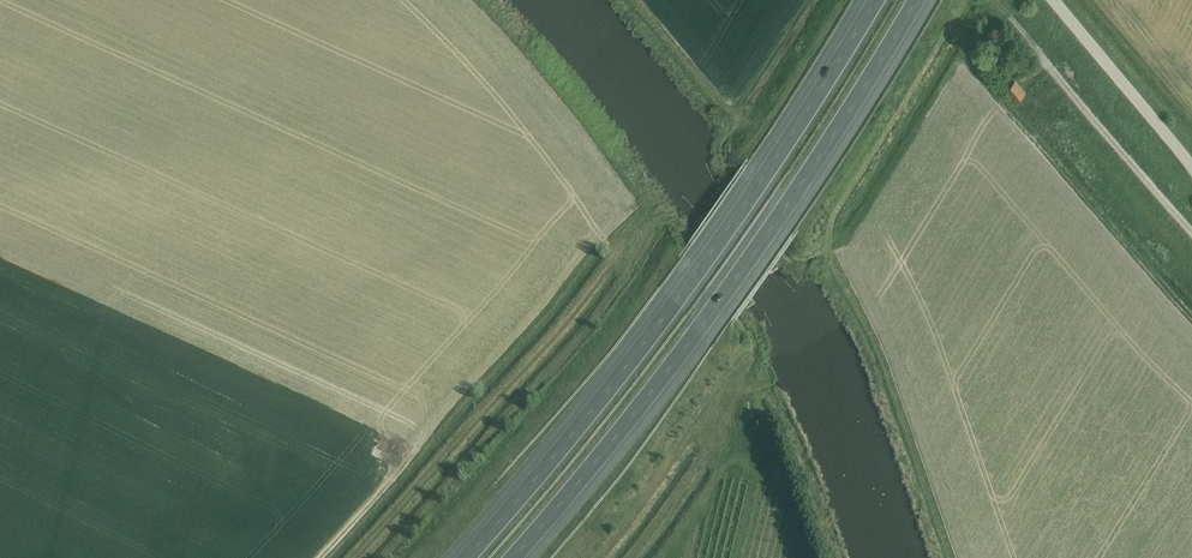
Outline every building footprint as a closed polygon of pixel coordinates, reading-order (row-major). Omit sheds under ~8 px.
[(1018,98),(1026,92),(1015,80),(1008,86),(1018,98)]
